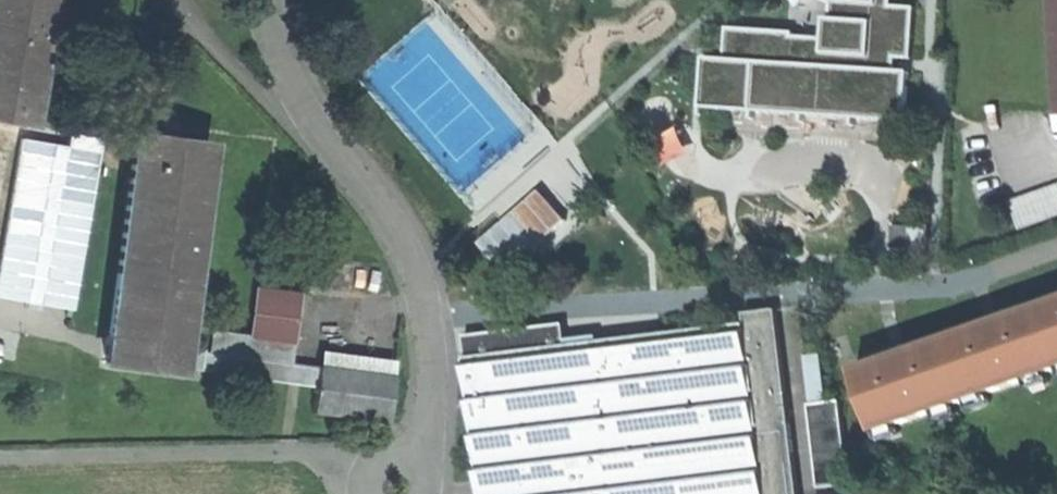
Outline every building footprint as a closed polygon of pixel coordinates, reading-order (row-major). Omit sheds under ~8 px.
[(17,124),(26,125),(48,0),(0,0),(0,121),(17,124)] [(825,4),(833,4),(830,40),(830,53),(897,57),(913,58),(916,9),(893,8),(894,0),(826,0),(825,4)] [(730,28),(728,64),(706,62),(703,109),(909,121),(912,75),(896,74),(897,57),(830,53),(830,40),(796,38),(796,32),(730,28)] [(134,132),(104,364),(176,374),(177,364),(180,344),(183,345),(208,157),(204,156),(206,142),(134,132)] [(0,256),(0,295),(72,306),(97,151),(19,138),(0,256)] [(1012,193),(1021,220),(1056,209),(1056,179),(1012,193)] [(257,289),(250,338),(290,344),(298,295),(257,289)] [(857,373),(878,432),(1056,370),(1056,303),(857,373)] [(465,358),(481,493),(800,493),(778,311),(745,315),(747,326),(568,347),(565,325),(466,337),(469,357),(465,358)] [(180,344),(177,364),(315,381),(316,368),(288,364),(247,359),(250,338),(210,333),(209,348),(183,345),(180,344)] [(290,344),(250,338),(247,359),(288,364),(290,344)] [(814,405),(829,403),(824,348),(809,350),(814,405)] [(316,368),(315,381),(314,387),(311,387),(311,393),(313,394),(311,412),(386,421),(392,375),(317,365),(316,368)] [(814,405),(809,405),(820,489),(852,485),(842,401),(829,403),(814,405)]
